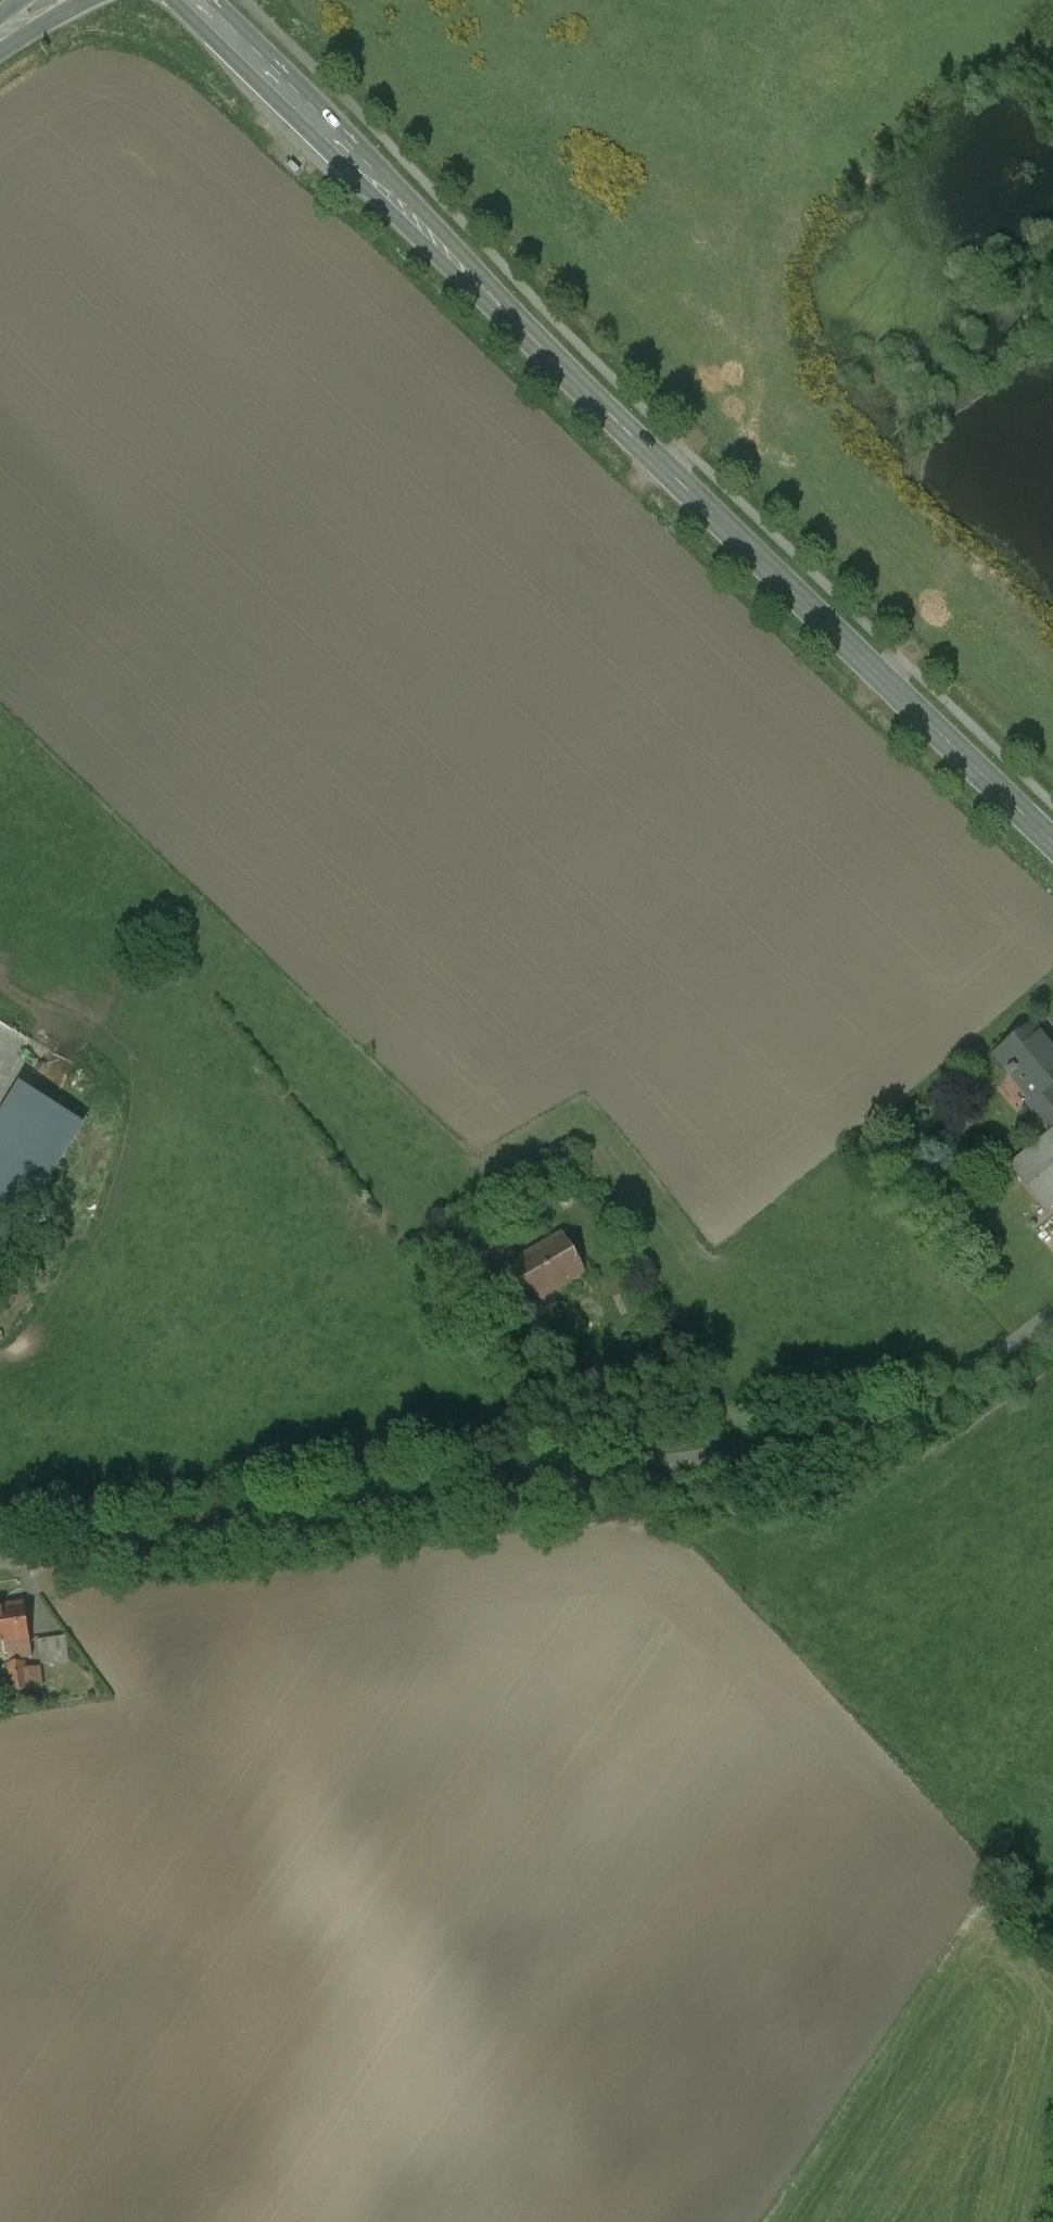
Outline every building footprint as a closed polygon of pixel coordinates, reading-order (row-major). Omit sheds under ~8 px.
[(1008,1043),(1021,1057),(1010,1069),(1030,1100),(1043,1093),(1052,1110),(1052,1014),(1049,1009),(1008,1043)] [(1052,1192),(1052,1128),(1022,1153),(1052,1192)] [(597,1262),(572,1221),(512,1257),(537,1298),(597,1262)] [(45,1640),(40,1596),(0,1601),(0,1645),(45,1640)]
